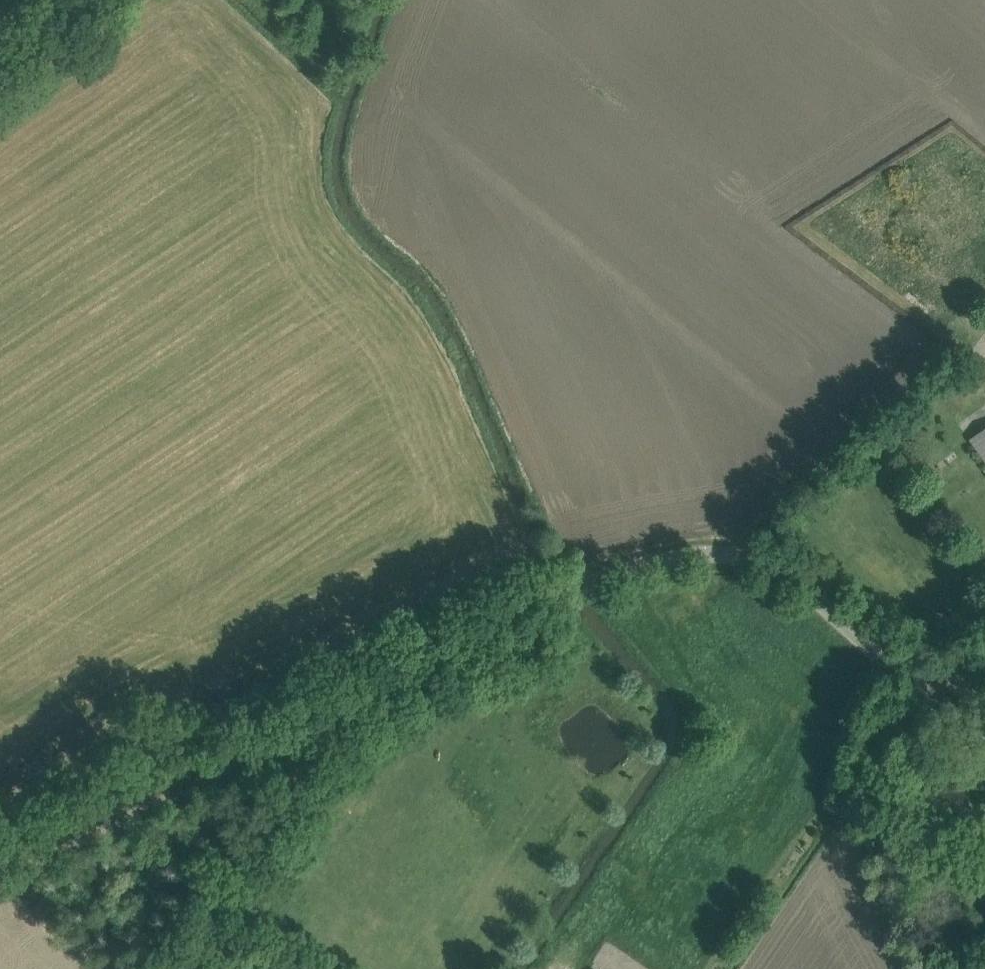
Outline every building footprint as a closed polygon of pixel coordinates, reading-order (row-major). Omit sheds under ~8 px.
[(984,462),(984,429),(970,440),(984,462)] [(280,960),(275,968),(293,968),(280,960)]
